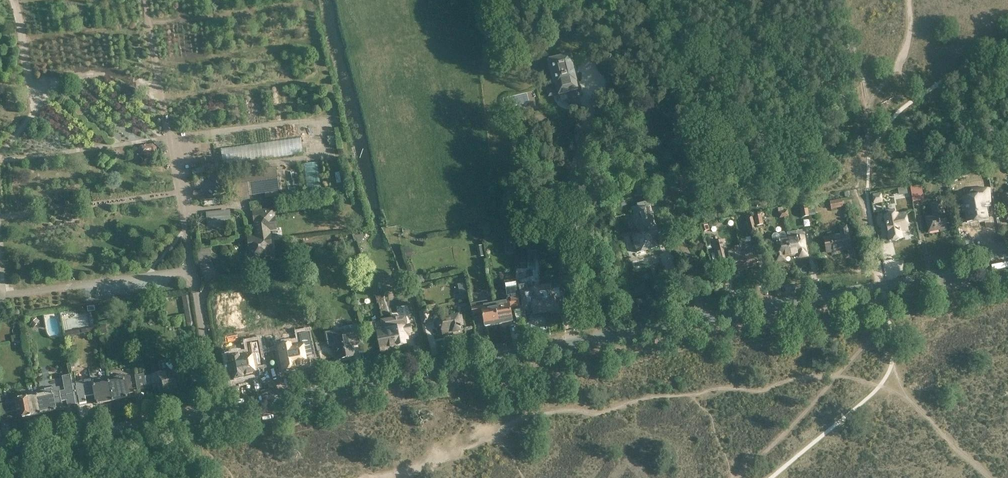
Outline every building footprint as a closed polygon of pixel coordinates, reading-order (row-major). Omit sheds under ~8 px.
[(570,54),(549,59),(555,87),(556,87),(558,94),(568,92),(570,100),(579,98),(577,89),(578,89),(576,82),(577,82),(570,54)] [(303,153),(301,137),(220,148),(223,163),(303,153)] [(301,164),(305,197),(322,195),(318,162),(301,164)] [(601,175),(621,179),(623,167),(616,166),(615,172),(602,169),(601,175)] [(235,201),(250,199),(250,195),(279,191),(276,167),(217,175),(219,191),(223,191),(234,190),(235,201)] [(303,197),(300,167),(284,169),(287,200),(303,197)] [(972,174),(972,185),(990,184),(987,171),(972,174)] [(918,185),(910,187),(913,201),(921,199),(918,185)] [(954,200),(959,224),(964,223),(964,219),(966,219),(967,223),(978,220),(979,224),(985,224),(985,219),(987,219),(985,211),(989,211),(989,205),(992,205),(992,202),(989,202),(989,199),(992,199),(992,196),(989,197),(989,189),(984,189),(984,187),(981,187),(981,189),(972,189),(972,197),(954,200)] [(881,193),(872,195),(874,203),(882,201),(881,193)] [(843,206),(841,199),(830,202),(831,208),(843,206)] [(940,229),(940,231),(947,229),(942,202),(935,203),(937,216),(926,218),(929,231),(940,229)] [(800,206),(802,217),(809,216),(807,205),(800,206)] [(658,235),(650,207),(635,211),(642,234),(632,237),(637,253),(657,247),(654,236),(658,235)] [(886,215),(885,215),(889,240),(892,240),(896,241),(899,239),(898,239),(902,238),(900,231),(908,229),(906,222),(905,213),(897,214),(896,213),(895,213),(894,209),(885,210),(886,215)] [(261,256),(261,258),(271,256),(270,249),(269,249),(266,229),(274,228),(272,210),(255,213),(258,239),(254,239),(248,239),(250,249),(251,249),(252,257),(261,256)] [(223,224),(223,227),(230,226),(229,211),(207,213),(208,226),(223,224)] [(753,215),(745,217),(750,235),(756,233),(753,215)] [(824,238),(827,252),(834,251),(833,249),(843,248),(843,249),(850,248),(846,225),(839,227),(841,235),(824,238)] [(796,231),(787,233),(787,234),(788,239),(791,255),(798,254),(799,257),(807,256),(802,230),(796,231)] [(773,234),(772,236),(773,241),(776,261),(785,260),(784,256),(791,255),(788,239),(787,234),(784,232),(781,232),(779,235),(776,233),(773,234)] [(715,238),(712,238),(713,243),(716,253),(718,260),(723,259),(724,263),(729,262),(731,272),(746,269),(746,266),(745,266),(742,253),(735,254),(734,250),(732,249),(727,250),(724,240),(716,242),(715,238)] [(755,253),(753,243),(740,245),(742,253),(745,266),(746,266),(746,269),(757,267),(756,258),(757,258),(756,253),(755,253)] [(510,307),(520,305),(517,288),(517,281),(506,283),(508,295),(505,296),(506,302),(495,304),(499,324),(512,321),(510,307)] [(542,287),(546,311),(554,310),(555,310),(557,310),(559,309),(558,304),(566,303),(562,283),(542,287)] [(539,312),(546,311),(542,287),(530,289),(529,284),(520,286),(524,309),(533,307),(534,313),(535,314),(537,313),(539,312)] [(391,314),(387,292),(376,294),(377,303),(379,303),(381,316),(391,314)] [(499,324),(495,304),(488,305),(487,302),(471,305),(473,318),(483,316),(485,326),(499,324)] [(406,326),(405,324),(412,322),(409,306),(397,308),(399,318),(391,319),(396,346),(406,344),(404,338),(407,337),(407,335),(409,335),(409,332),(412,331),(410,325),(406,326)] [(438,320),(436,320),(437,327),(441,327),(442,334),(450,333),(450,332),(463,330),(459,307),(446,309),(446,312),(436,313),(438,320)] [(420,311),(422,321),(430,320),(429,310),(420,311)] [(36,318),(30,325),(33,328),(39,321),(36,318)] [(396,346),(391,319),(369,323),(371,333),(376,332),(380,352),(389,350),(389,347),(396,346)] [(331,340),(334,356),(338,356),(338,359),(354,356),(353,346),(362,344),(360,329),(341,332),(342,338),(331,340)] [(177,387),(176,383),(184,381),(182,370),(145,376),(147,386),(154,384),(154,389),(158,388),(159,392),(161,392),(163,393),(166,392),(167,390),(169,390),(169,389),(177,387)] [(109,378),(113,401),(128,398),(128,396),(127,396),(127,394),(133,393),(130,375),(124,376),(124,374),(116,376),(116,377),(109,378)] [(143,374),(135,376),(138,390),(146,388),(143,374)] [(45,390),(37,392),(41,414),(57,411),(56,409),(55,407),(62,406),(62,401),(67,400),(68,405),(76,403),(76,404),(77,404),(73,384),(72,384),(71,376),(68,376),(63,377),(64,386),(65,391),(60,392),(59,388),(52,389),(52,387),(45,389),(45,390)] [(76,384),(73,384),(77,404),(86,402),(85,396),(94,395),(93,392),(95,392),(95,393),(97,404),(113,401),(109,378),(100,380),(100,378),(93,380),(93,381),(91,382),(91,380),(90,380),(84,381),(84,383),(83,383),(82,381),(76,383),(76,384)] [(37,392),(28,393),(29,396),(15,399),(15,402),(0,404),(0,413),(1,421),(8,420),(6,412),(17,410),(17,411),(21,410),(22,418),(24,417),(25,418),(29,418),(29,416),(41,414),(37,392)]
